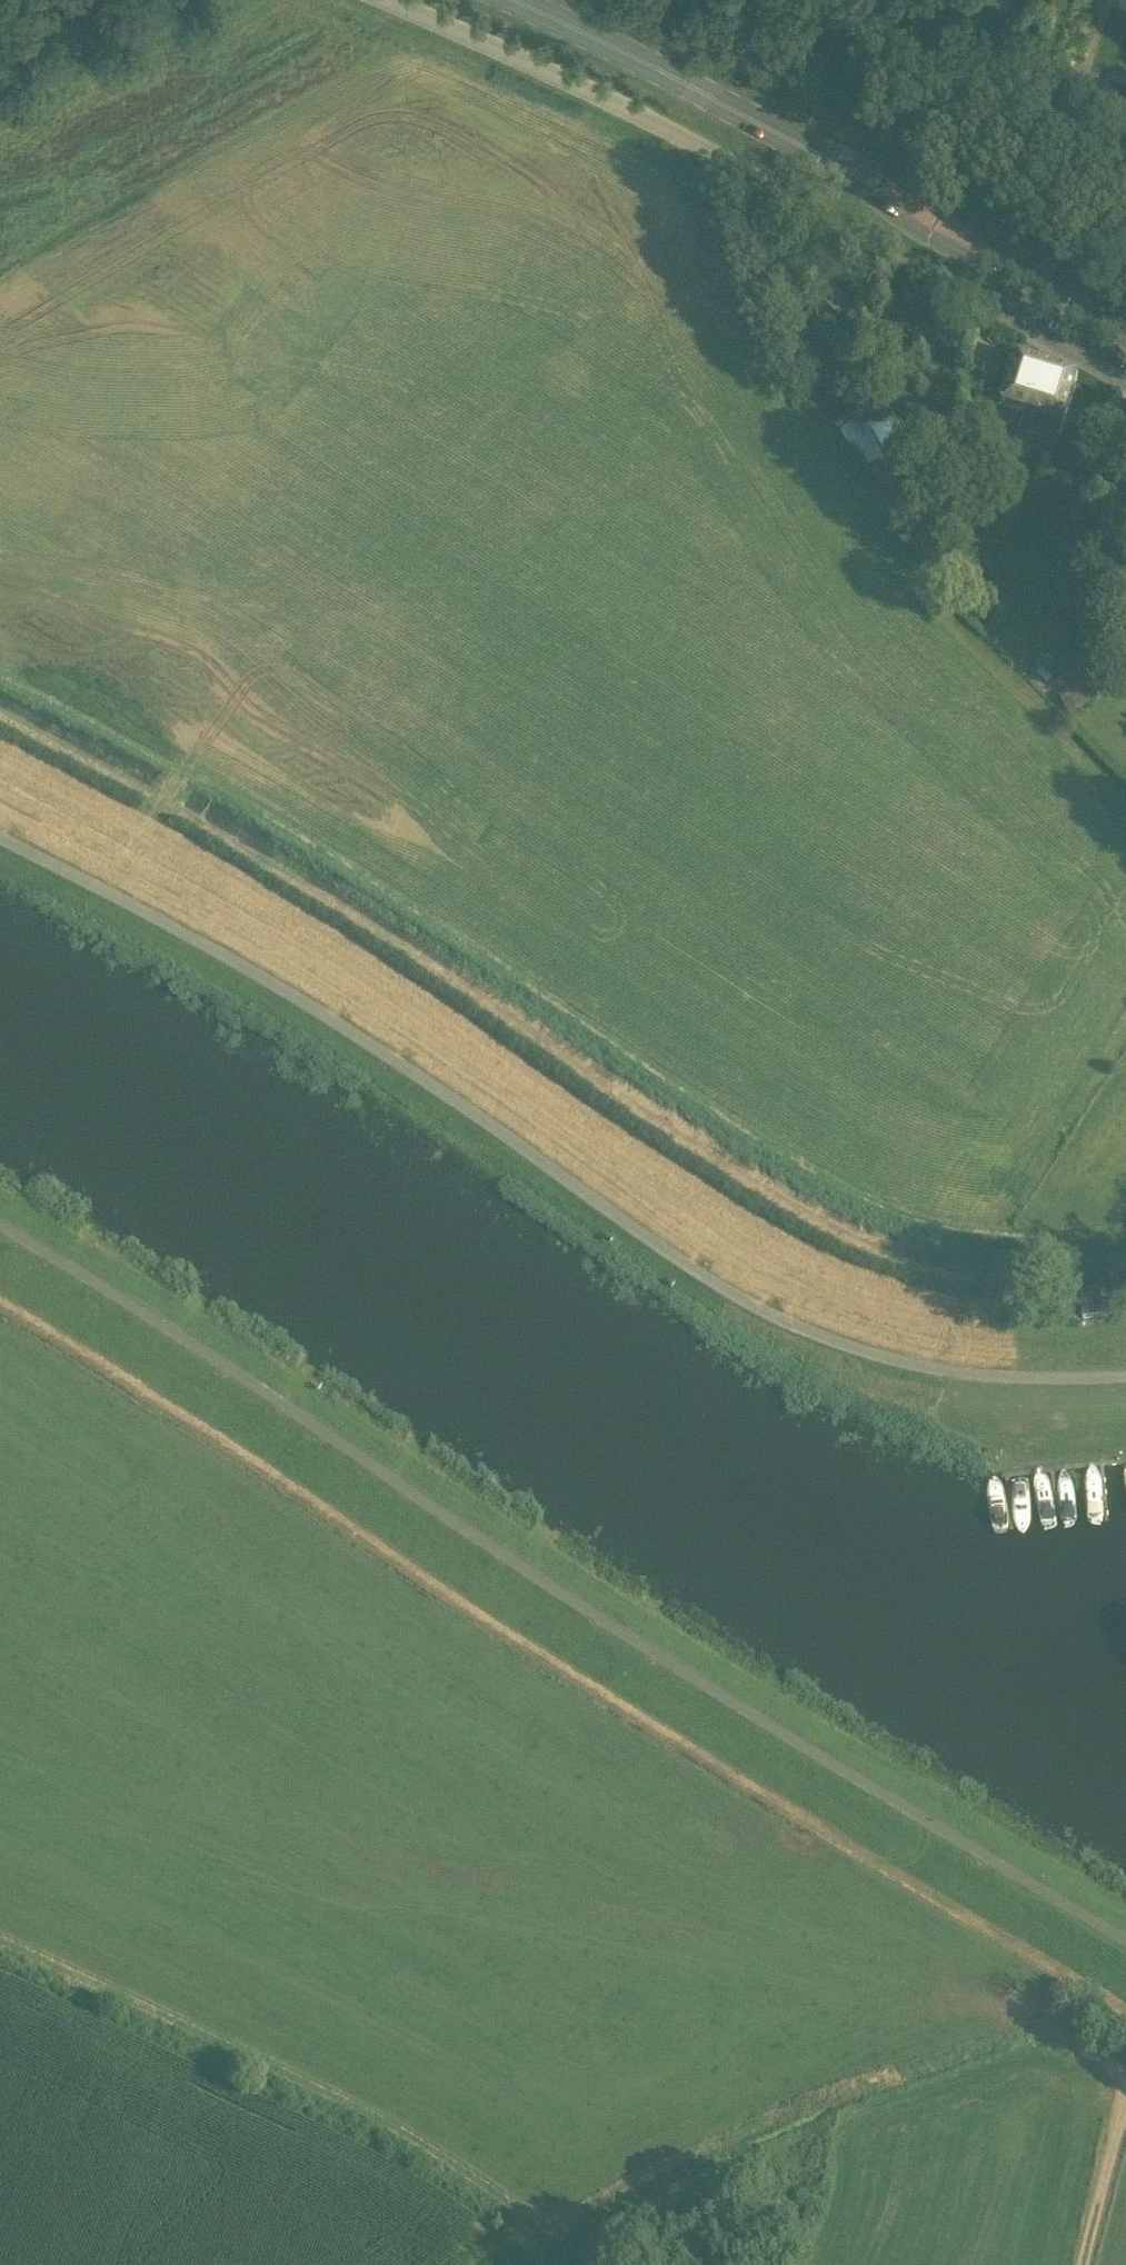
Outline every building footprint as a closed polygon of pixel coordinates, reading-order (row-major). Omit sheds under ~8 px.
[(1057,444),(1064,421),(1063,421),(1077,376),(1017,358),(1002,406),(1024,413),(1018,432),(1057,444)] [(846,424),(865,465),(885,455),(866,415),(846,424)] [(1115,515),(1125,520),(1125,492),(1115,515)] [(1070,716),(1098,698),(1088,682),(1059,699),(1070,716)]
